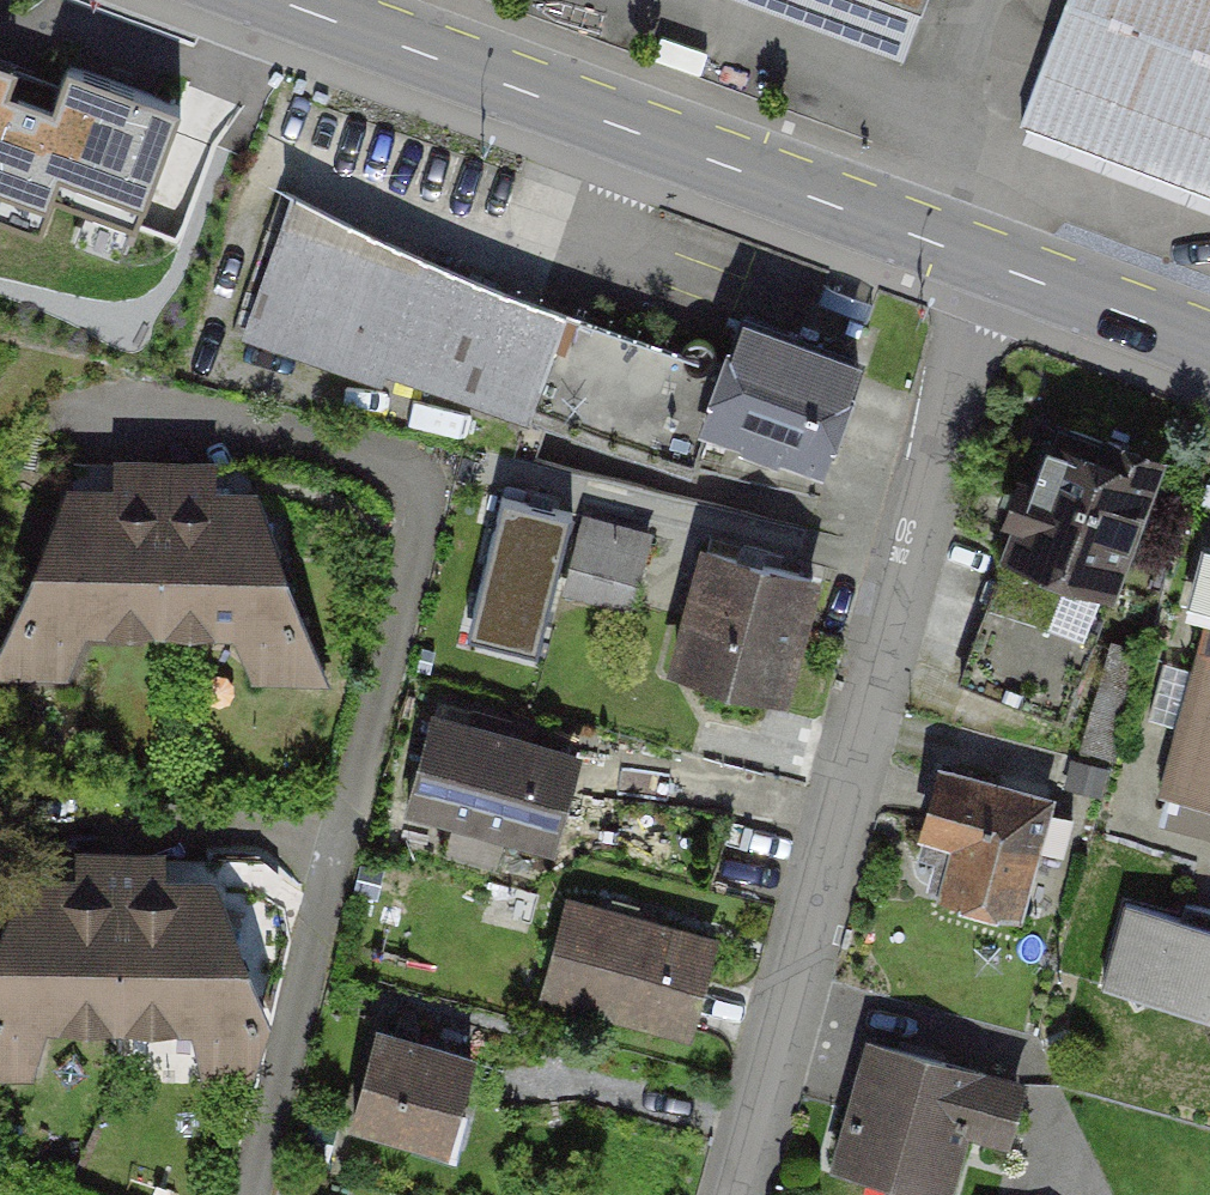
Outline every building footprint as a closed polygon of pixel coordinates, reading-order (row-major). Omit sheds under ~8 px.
[(906,8),(909,0),(883,0),(906,8)] [(1020,106),(1209,180),(1209,0),(1061,0),(1020,106)] [(41,234),(51,208),(131,237),(178,107),(68,67),(48,124),(0,107),(0,219),(41,234)] [(561,314),(287,221),(248,334),(379,379),(383,367),(527,417),(693,456),(706,422),(726,365),(715,361),(716,356),(715,351),(713,346),(709,342),(704,339),(699,338),(693,339),(689,341),(685,343),(681,349),(678,358),(560,317),(561,314)] [(819,463),(857,361),(743,319),(726,365),(706,422),(745,436),(743,442),(776,455),(778,448),(819,463)] [(1046,439),(998,575),(1113,615),(1161,480),(1046,439)] [(254,493),(69,493),(69,545),(48,545),(17,619),(73,644),(88,610),(232,613),(245,646),(302,624),(274,549),(253,549),(254,493)] [(574,515),(501,496),(465,634),(538,653),(574,515)] [(648,538),(583,521),(565,589),(629,607),(648,538)] [(781,695),(812,578),(706,550),(675,667),(781,695)] [(1063,662),(1068,622),(990,612),(985,652),(1063,662)] [(1164,785),(1209,799),(1209,633),(1164,785)] [(567,754),(432,717),(409,804),(459,817),(449,853),(492,865),(502,829),(543,840),(567,754)] [(1057,804),(937,772),(917,846),(954,855),(942,903),(1025,925),(1057,804)] [(28,885),(28,937),(7,937),(0,953),(0,1023),(31,1037),(46,1003),(191,1006),(203,1039),(261,1017),(232,942),(212,942),(212,886),(28,885)] [(1133,901),(1110,989),(1209,1015),(1209,921),(1133,901)] [(700,939),(568,903),(544,990),(677,1026),(700,939)] [(470,1055),(377,1030),(354,1117),(446,1142),(470,1055)] [(872,1042),(839,1162),(892,1177),(887,1194),(944,1194),(964,1125),(1000,1136),(1015,1083),(872,1042)]
